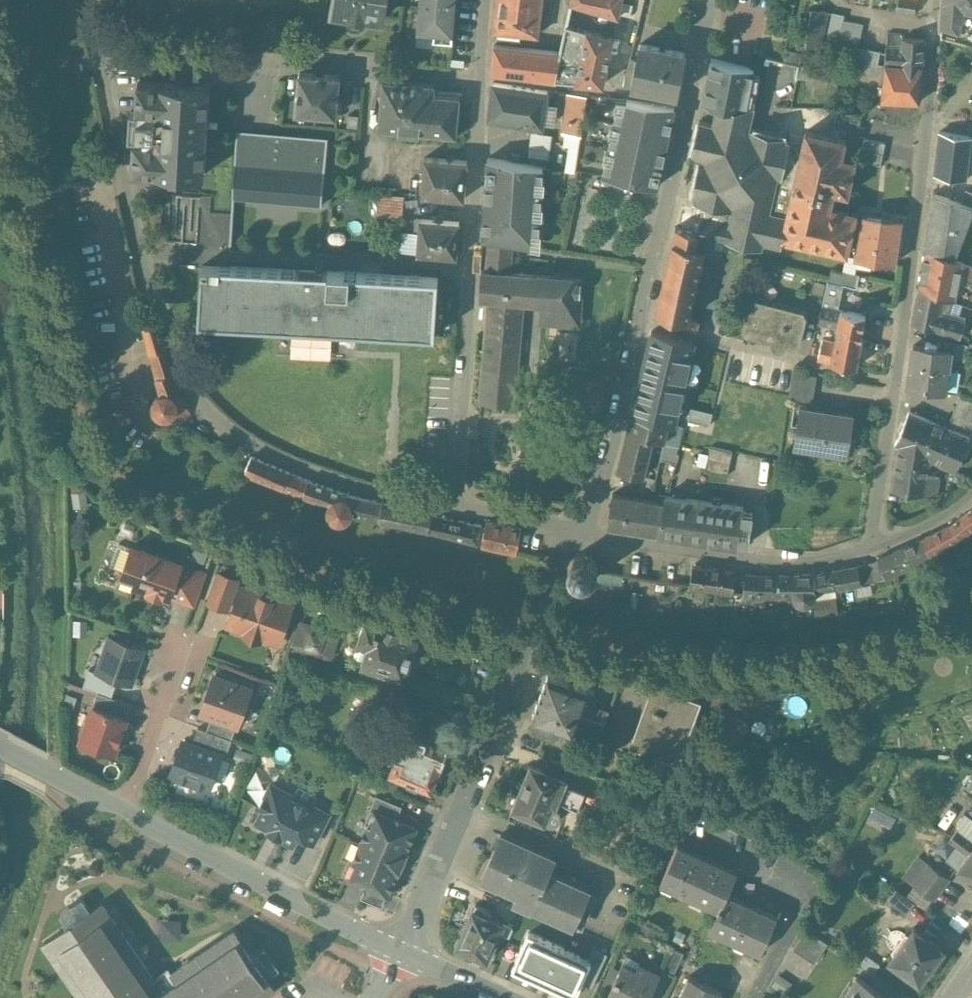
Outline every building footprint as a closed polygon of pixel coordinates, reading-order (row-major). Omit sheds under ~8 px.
[(332,9),(383,18),(385,0),(333,0),(332,9)] [(417,31),(434,32),(433,41),(452,43),(456,0),(420,0),(417,31)] [(493,29),(538,34),(543,0),(497,0),(493,29)] [(571,2),(570,4),(571,4),(568,20),(567,20),(566,22),(567,22),(564,38),(563,38),(562,40),(563,40),(561,52),(560,55),(559,55),(559,58),(560,58),(556,75),(555,75),(554,79),(603,84),(604,81),(603,81),(606,69),(607,69),(607,67),(606,67),(610,50),(611,51),(611,49),(610,48),(614,32),(615,33),(615,31),(614,30),(618,14),(619,14),(619,12),(618,12),(621,0),(572,0),(571,2)] [(897,11),(915,14),(917,0),(899,0),(897,11)] [(942,21),(959,27),(965,5),(971,8),(971,0),(943,0),(942,21)] [(828,11),(812,8),(806,44),(820,48),(828,11)] [(844,15),(833,12),(828,33),(839,35),(843,19),(844,15)] [(863,23),(843,19),(839,35),(837,43),(857,47),(858,47),(863,23)] [(925,40),(902,38),(902,46),(892,45),(888,45),(887,45),(885,65),(923,67),(925,40)] [(686,52),(640,43),(638,60),(631,59),(628,74),(634,75),(632,86),(677,95),(686,52)] [(820,48),(806,44),(803,53),(819,57),(820,48)] [(561,52),(495,45),(492,72),(554,79),(555,75),(556,75),(560,58),(559,58),(559,55),(560,55),(561,52)] [(858,47),(857,47),(853,68),(876,73),(880,51),(858,47)] [(792,63),(766,57),(762,76),(769,77),(771,69),(789,73),(792,63)] [(754,68),(711,58),(703,101),(709,102),(726,104),(727,104),(747,105),(754,68)] [(799,64),(796,79),(814,83),(817,67),(799,64)] [(923,67),(885,65),(882,101),(919,102),(923,67)] [(340,76),(300,72),(296,111),(336,114),(340,76)] [(628,74),(625,85),(632,86),(634,75),(628,74)] [(209,84),(138,79),(137,105),(132,105),(130,138),(134,139),(132,169),(203,173),(209,84)] [(435,85),(383,80),(379,128),(456,135),(460,97),(434,94),(435,85)] [(548,91),(493,83),(488,119),(543,128),(548,91)] [(586,95),(573,94),(567,134),(580,135),(586,95)] [(675,106),(619,99),(603,175),(645,184),(646,178),(659,181),(675,106)] [(787,137),(751,128),(751,129),(749,129),(755,106),(747,106),(747,105),(727,104),(726,104),(709,102),(709,105),(717,106),(713,124),(700,121),(692,157),(701,159),(701,160),(700,160),(692,196),(696,197),(695,201),(704,203),(698,231),(703,232),(700,246),(705,247),(714,249),(717,235),(727,237),(726,239),(762,247),(763,241),(781,245),(782,238),(847,253),(856,212),(830,206),(834,191),(848,194),(855,160),(841,157),(846,140),(806,131),(802,148),(789,146),(790,141),(786,140),(787,137)] [(242,126),(235,196),(322,206),(329,135),(277,129),(242,126)] [(529,155),(550,157),(552,133),(532,131),(529,155)] [(971,137),(939,132),(934,174),(966,180),(971,137)] [(886,143),(864,138),(859,160),(881,165),(886,143)] [(468,160),(425,157),(422,195),(465,198),(468,160)] [(543,167),(488,158),(483,238),(513,243),(531,246),(532,230),(539,231),(543,167)] [(964,188),(959,201),(971,205),(971,191),(964,188)] [(933,193),(926,250),(955,259),(971,213),(971,206),(959,201),(933,193)] [(404,196),(380,194),(378,216),(402,218),(404,196)] [(900,219),(862,213),(856,258),(858,258),(858,257),(872,259),(872,260),(894,263),(900,219)] [(460,221),(416,218),(415,231),(420,232),(418,253),(457,256),(460,221)] [(698,231),(676,226),(657,311),(678,316),(677,323),(697,328),(699,320),(689,317),(705,247),(700,246),(703,232),(698,231)] [(582,278),(510,272),(513,243),(489,239),(489,240),(490,240),(487,270),(482,269),(480,297),(490,298),(480,402),(515,405),(524,300),(544,302),(543,319),(578,322),(580,295),(581,295),(582,281),(582,278)] [(955,259),(926,250),(919,288),(944,297),(955,300),(959,279),(962,261),(955,259)] [(962,261),(959,279),(971,283),(971,282),(971,265),(962,261)] [(438,277),(202,263),(199,320),(435,334),(438,277)] [(859,274),(831,269),(825,299),(838,301),(841,283),(857,287),(859,274)] [(944,297),(919,288),(912,322),(960,338),(965,320),(941,312),(944,297)] [(804,309),(755,297),(749,300),(742,328),(746,334),(772,340),(772,342),(772,344),(773,346),(775,347),(776,348),(779,349),(781,349),(783,348),(784,347),(785,346),(786,344),(795,346),(800,343),(807,315),(804,309)] [(866,314),(823,306),(820,323),(828,324),(838,326),(836,337),(861,341),(866,314)] [(165,346),(153,311),(149,312),(142,314),(152,351),(165,346)] [(838,326),(828,324),(825,339),(835,341),(836,337),(838,326)] [(293,355),(332,356),(333,331),(293,330),(293,355)] [(694,340),(652,330),(632,413),(669,421),(675,423),(694,340)] [(825,339),(823,338),(818,358),(832,361),(832,362),(857,366),(861,341),(836,337),(835,341),(825,339)] [(937,342),(926,341),(925,346),(913,344),(908,386),(944,390),(947,367),(949,367),(952,349),(937,347),(937,342)] [(165,346),(152,351),(163,394),(160,396),(157,398),(156,400),(156,401),(155,404),(155,406),(156,408),(157,410),(158,412),(160,413),(161,414),(165,415),(168,414),(170,414),(171,413),(184,422),(192,415),(187,406),(180,392),(179,392),(171,374),(175,373),(165,346)] [(817,375),(793,371),(790,396),(813,400),(817,375)] [(961,392),(950,418),(971,426),(971,423),(971,397),(961,392)] [(854,414),(800,406),(794,444),(848,452),(854,414)] [(712,411),(692,407),(689,418),(709,423),(712,411)] [(940,423),(909,410),(895,442),(898,444),(926,456),(940,423)] [(669,421),(632,413),(619,470),(644,476),(653,437),(665,440),(669,421)] [(675,423),(669,421),(665,440),(664,442),(678,445),(682,424),(675,423)] [(970,435),(940,423),(926,456),(931,458),(956,469),(970,435)] [(678,445),(664,442),(661,457),(677,461),(679,453),(676,452),(678,445)] [(926,456),(898,444),(891,487),(937,495),(940,475),(928,474),(931,458),(926,456)] [(733,450),(711,445),(709,453),(706,465),(705,468),(728,473),(733,450)] [(706,465),(709,453),(700,451),(697,463),(706,465)] [(289,472),(252,455),(246,468),(252,473),(284,485),(289,472)] [(308,479),(289,472),(284,485),(304,493),(308,479)] [(354,495),(308,479),(304,493),(330,501),(332,503),(331,505),(331,507),(330,509),(331,511),(331,513),(332,515),(334,516),(335,517),(337,518),(340,519),(343,519),(345,518),(346,517),(348,516),(350,514),(351,509),(353,510),(353,506),(352,505),(352,503),(354,495)] [(659,499),(613,492),(608,525),(660,533),(666,493),(660,492),(659,499)] [(692,497),(666,493),(660,533),(686,537),(692,497)] [(354,495),(352,503),(352,505),(353,506),(353,510),(376,516),(429,528),(432,514),(433,514),(434,509),(354,495)] [(744,504),(692,497),(686,537),(738,545),(738,544),(744,504)] [(922,538),(929,551),(958,534),(971,524),(971,506),(951,523),(922,538)] [(433,514),(432,514),(429,528),(479,541),(483,524),(433,514)] [(522,527),(487,520),(483,542),(517,549),(519,541),(520,541),(521,535),(520,535),(522,527)] [(922,538),(878,557),(884,574),(907,564),(929,551),(922,538)] [(180,561),(135,546),(135,545),(133,545),(133,547),(124,572),(138,576),(136,582),(135,582),(135,584),(137,585),(149,589),(148,591),(163,596),(163,594),(169,596),(170,595),(181,564),(182,562),(180,561)] [(587,552),(584,552),(581,552),(578,552),(576,553),(574,555),(572,557),(570,559),(569,562),(568,565),(568,567),(568,570),(569,573),(571,575),(572,577),(575,579),(577,580),(580,581),(582,582),(585,582),(588,581),(590,580),(593,579),(595,577),(596,574),(598,572),(598,569),(598,566),(598,563),(597,561),(596,558),(594,556),(592,554),(589,553),(587,552)] [(878,557),(869,561),(873,577),(884,574),(878,557)] [(737,569),(693,563),(690,582),(734,590),(737,569)] [(858,563),(815,572),(817,586),(848,581),(861,579),(858,563)] [(181,564),(170,595),(193,603),(204,572),(181,564)] [(815,572),(746,572),(744,591),(760,593),(795,589),(794,592),(795,596),(797,599),(801,602),(805,602),(809,601),(811,600),(813,597),(814,595),(814,592),(814,589),(813,586),(817,586),(815,572)] [(238,580),(218,573),(209,602),(228,608),(238,580)] [(292,605),(241,588),(229,624),(245,630),(244,633),(261,639),(263,636),(279,641),(292,605)] [(404,628),(383,621),(382,624),(366,618),(358,641),(368,644),(362,663),(405,678),(406,675),(407,675),(412,673),(415,665),(412,660),(411,660),(417,640),(414,634),(403,631),(404,628)] [(309,626),(298,622),(290,644),(301,647),(309,626)] [(331,634),(309,626),(301,647),(323,655),(331,634)] [(144,647),(111,635),(98,671),(131,683),(144,647)] [(597,689),(549,672),(534,715),(537,716),(535,720),(538,727),(554,732),(559,730),(561,725),(598,738),(605,720),(582,711),(586,701),(592,704),(597,689)] [(251,687),(215,674),(201,712),(212,715),(237,724),(238,724),(251,687)] [(702,701),(654,683),(631,745),(679,763),(702,701)] [(133,702),(99,690),(93,705),(127,717),(133,702)] [(127,717),(93,705),(81,739),(115,751),(127,717)] [(237,724),(212,715),(207,729),(232,738),(237,724)] [(207,729),(199,726),(193,743),(222,753),(222,754),(226,755),(233,738),(207,729)] [(449,744),(409,728),(405,738),(399,736),(393,751),(399,753),(392,769),(431,785),(438,769),(439,769),(449,744)] [(193,743),(183,739),(171,773),(210,787),(222,754),(222,753),(193,743)] [(572,765),(551,757),(546,769),(567,778),(572,765)] [(546,769),(532,763),(514,807),(545,820),(546,820),(552,822),(556,821),(559,819),(560,817),(561,815),(562,813),(561,811),(561,809),(560,807),(558,806),(556,804),(567,778),(546,769)] [(294,794),(272,783),(260,805),(264,807),(257,820),(271,827),(269,831),(294,844),(299,836),(313,809),(310,808),(292,799),(294,794)] [(402,806),(376,795),(371,809),(375,810),(375,809),(397,819),(402,806)] [(329,813),(312,804),(310,808),(313,809),(299,836),(313,843),(329,813)] [(397,819),(375,809),(375,810),(361,843),(403,860),(407,849),(406,849),(416,826),(397,819)] [(964,812),(956,824),(959,826),(953,833),(971,847),(971,818),(964,812)] [(553,855),(502,833),(482,877),(518,893),(514,901),(531,909),(533,907),(571,924),(574,925),(590,889),(547,870),(553,855)] [(953,833),(950,838),(957,844),(947,858),(958,866),(958,867),(971,877),(971,847),(953,833)] [(403,860),(361,843),(347,876),(367,885),(388,893),(397,871),(398,871),(403,860)] [(778,915),(727,893),(738,871),(678,843),(660,883),(718,910),(710,929),(761,953),(778,915)] [(950,878),(929,862),(913,883),(934,899),(950,878)] [(388,893),(367,885),(361,898),(382,906),(388,893)] [(915,902),(896,887),(886,901),(905,915),(915,902)] [(70,922),(93,907),(85,895),(62,911),(70,922)] [(158,996),(147,981),(154,977),(101,901),(44,940),(84,997),(257,997),(275,986),(236,929),(172,972),(179,982),(158,996)] [(477,903),(475,909),(474,909),(462,936),(460,936),(459,937),(457,939),(456,943),(457,945),(458,947),(459,948),(461,950),(464,951),(467,950),(488,959),(489,959),(499,936),(505,923),(491,917),(493,910),(477,903)] [(163,937),(183,936),(182,916),(162,917),(163,937)] [(944,948),(914,927),(908,934),(906,933),(894,949),(896,951),(890,959),(920,980),(944,948)] [(829,943),(807,928),(794,948),(815,963),(829,943)] [(513,968),(575,996),(591,961),(529,932),(513,968)] [(589,955),(595,958),(585,981),(593,984),(608,952),(593,945),(589,955)] [(684,951),(671,945),(661,967),(674,973),(684,951)] [(623,962),(608,994),(617,997),(648,997),(660,973),(639,963),(637,969),(623,962)] [(690,974),(679,997),(719,997),(723,990),(690,974)] [(860,978),(846,997),(891,997),(860,978)]
